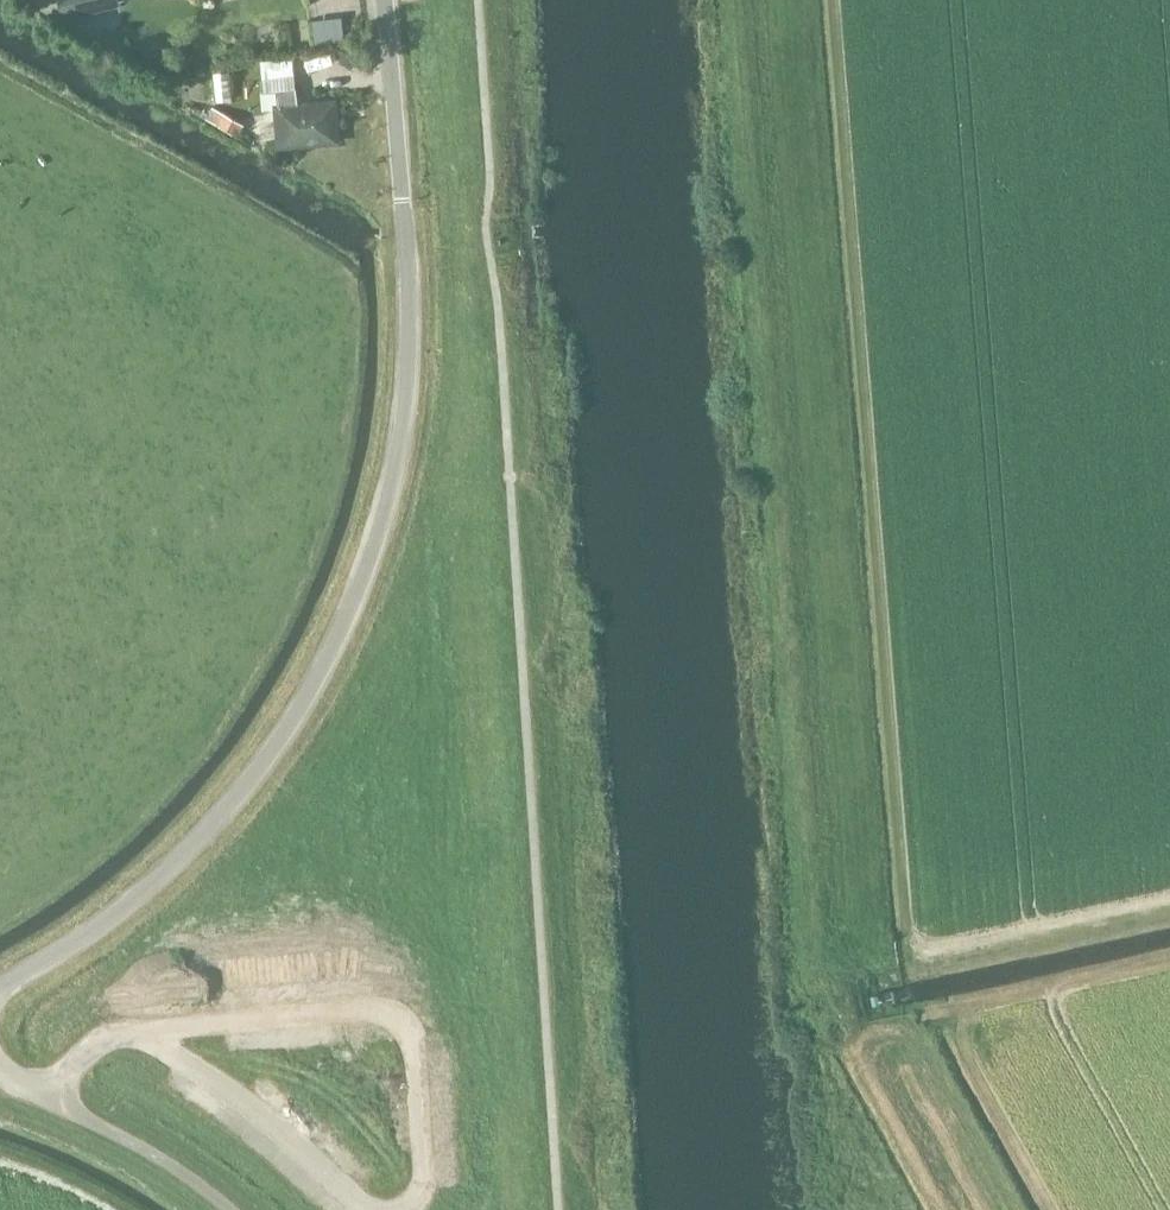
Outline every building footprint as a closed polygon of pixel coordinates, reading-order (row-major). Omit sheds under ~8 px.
[(62,20),(119,5),(118,0),(119,0),(57,0),(62,20)] [(330,63),(315,67),(318,80),(333,77),(330,63)] [(227,71),(212,73),(215,100),(230,98),(227,71)] [(263,106),(278,105),(280,143),(334,139),(331,103),(296,106),(293,73),(260,75),(263,106)] [(212,108),(206,119),(238,136),(244,125),(212,108)]
